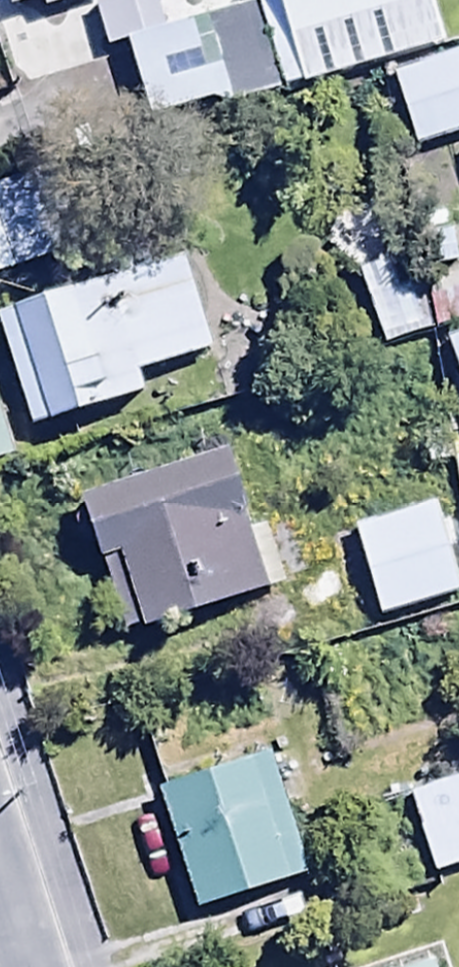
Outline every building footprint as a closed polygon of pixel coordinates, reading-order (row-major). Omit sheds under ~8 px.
[(8,16),(65,0),(4,0),(8,16)] [(303,100),(448,56),(431,0),(272,0),(303,100)] [(415,158),(458,145),(458,63),(392,83),(415,158)] [(21,281),(0,216),(0,287),(21,281)] [(146,408),(138,383),(212,358),(180,262),(0,322),(0,338),(35,445),(146,408)] [(444,348),(458,391),(458,343),(444,348)] [(221,467),(81,515),(124,642),(264,594),(221,467)] [(432,511),(352,532),(378,631),(458,609),(432,511)] [(263,761),(155,798),(196,920),(305,883),(263,761)] [(408,802),(434,886),(458,878),(458,786),(408,802)]
